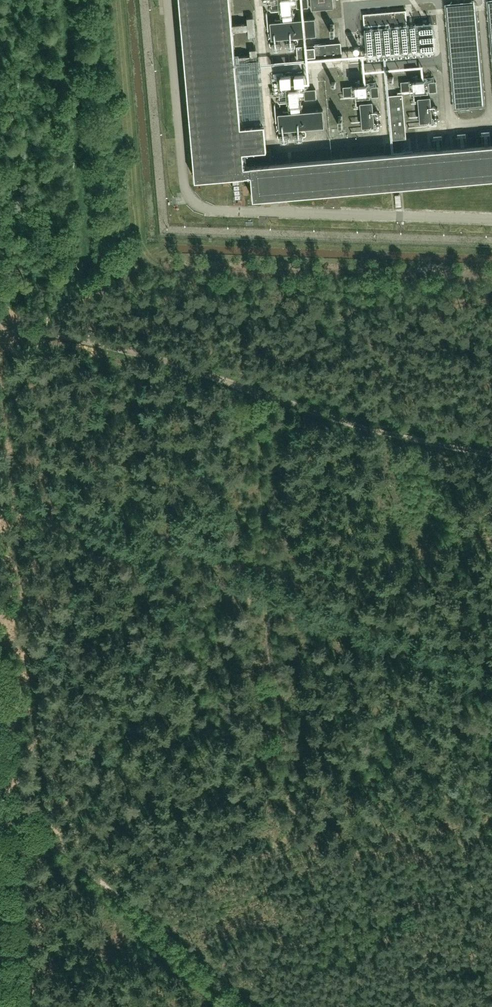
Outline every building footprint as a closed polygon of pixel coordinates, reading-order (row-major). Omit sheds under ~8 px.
[(196,182),(252,177),(254,201),(491,180),(491,146),(243,169),(242,160),(265,158),(263,133),(240,136),(230,0),(180,0),(196,182)] [(291,0),(282,0),(283,13),(292,13),(291,0)] [(297,9),(309,8),(308,0),(296,0),(297,9)] [(333,0),(311,0),(312,11),(334,9),(333,0)] [(475,4),(447,7),(456,108),(484,106),(475,4)] [(255,37),(254,18),(247,19),(248,37),(255,37)] [(315,20),(271,24),(272,40),(317,37),(315,20)] [(298,61),(342,57),(341,43),(297,47),(298,61)] [(305,86),(305,75),(295,76),(296,86),(305,86)] [(282,87),(292,87),(291,76),(281,77),(282,87)] [(425,81),(416,82),(417,91),(425,90),(425,81)] [(411,91),(410,82),(401,82),(402,92),(411,91)] [(436,82),(429,83),(430,93),(437,92),(436,82)] [(368,95),(367,86),(358,87),(359,96),(368,95)] [(353,97),(352,87),(343,88),(344,97),(353,97)] [(379,97),(378,87),(371,88),(372,98),(379,97)] [(316,90),(305,91),(305,101),(317,100),(316,90)] [(407,140),(403,95),(389,96),(392,141),(407,140)] [(298,96),(289,97),(290,111),(299,110),(298,96)] [(431,98),(418,100),(420,124),(433,122),(431,98)] [(375,128),(373,103),(360,105),(362,129),(375,128)] [(339,107),(333,110),(345,134),(352,131),(339,107)] [(278,115),(280,132),(325,128),(323,111),(278,115)]
